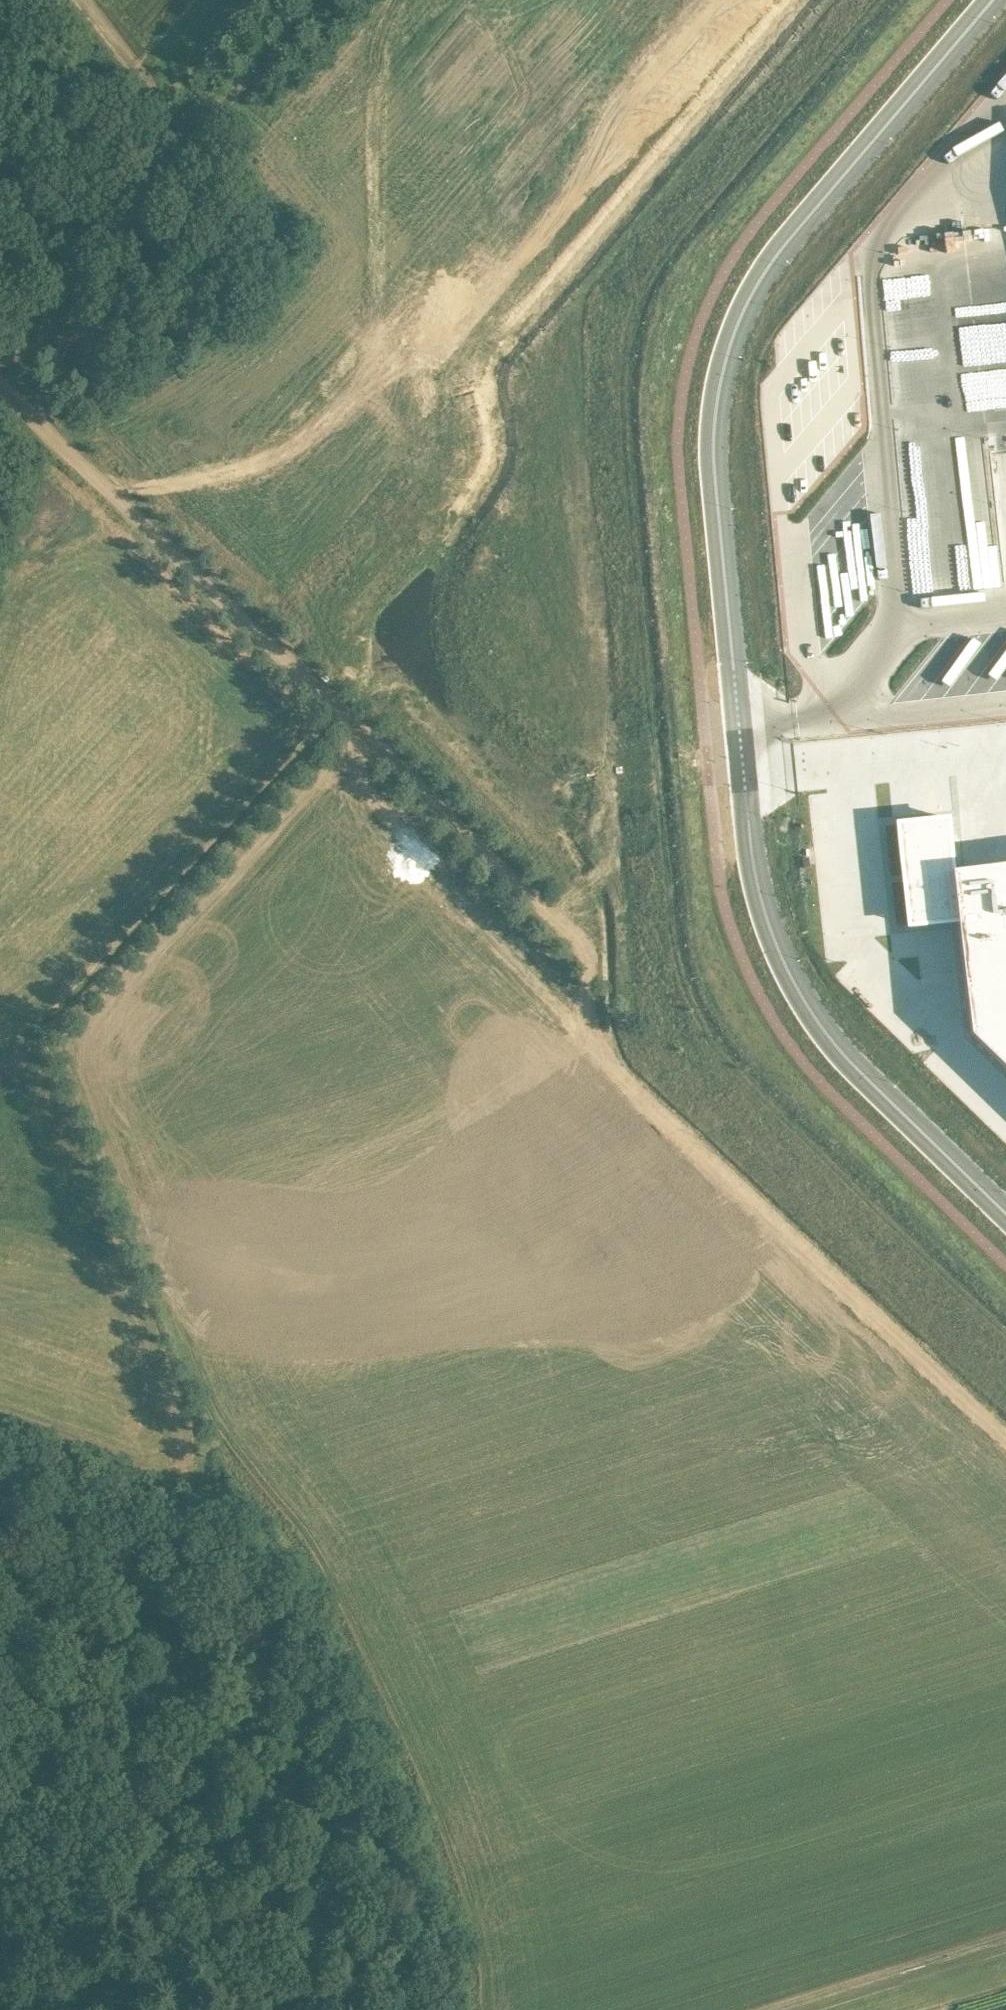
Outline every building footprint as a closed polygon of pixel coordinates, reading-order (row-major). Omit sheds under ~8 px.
[(899,824),(909,925),(955,921),(968,1036),(1005,1072),(1005,862),(953,868),(949,818),(899,824)]
